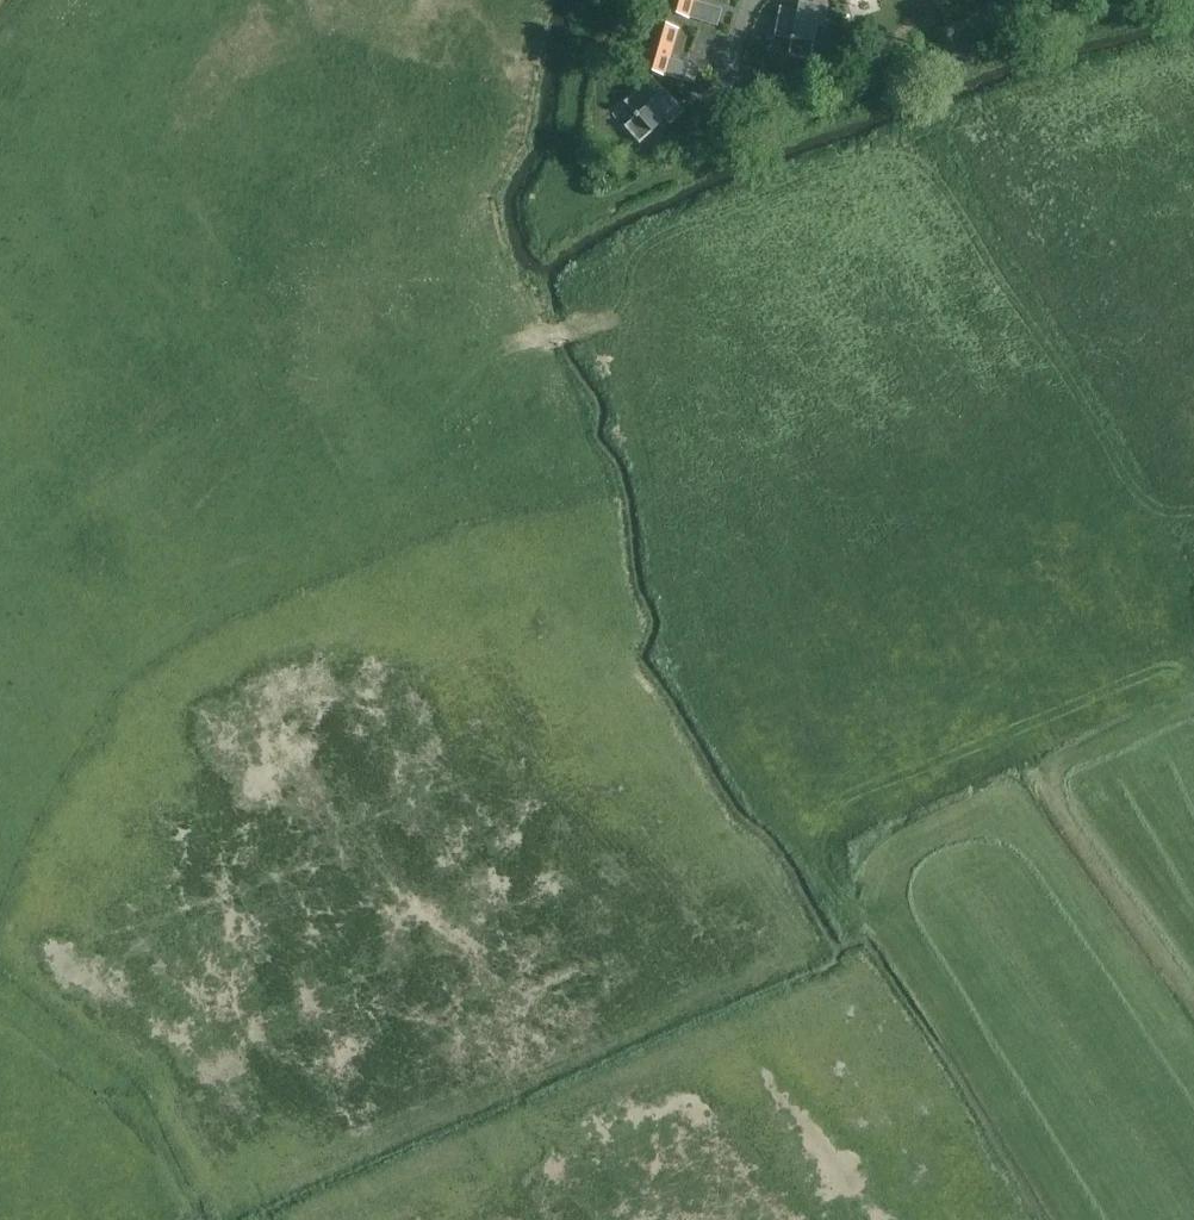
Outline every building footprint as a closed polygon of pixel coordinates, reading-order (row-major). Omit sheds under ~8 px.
[(656,12),(716,27),(720,9),(693,2),(694,0),(659,0),(656,12)] [(827,9),(799,3),(798,11),(780,7),(774,37),(790,40),(789,42),(791,42),(788,56),(811,61),(817,27),(824,28),(827,9)] [(639,39),(631,67),(693,84),(697,66),(669,58),(677,29),(657,24),(652,42),(639,39)] [(624,102),(635,114),(633,115),(635,117),(624,126),(639,144),(665,121),(669,125),(684,112),(665,91),(659,96),(647,82),(624,102)]
